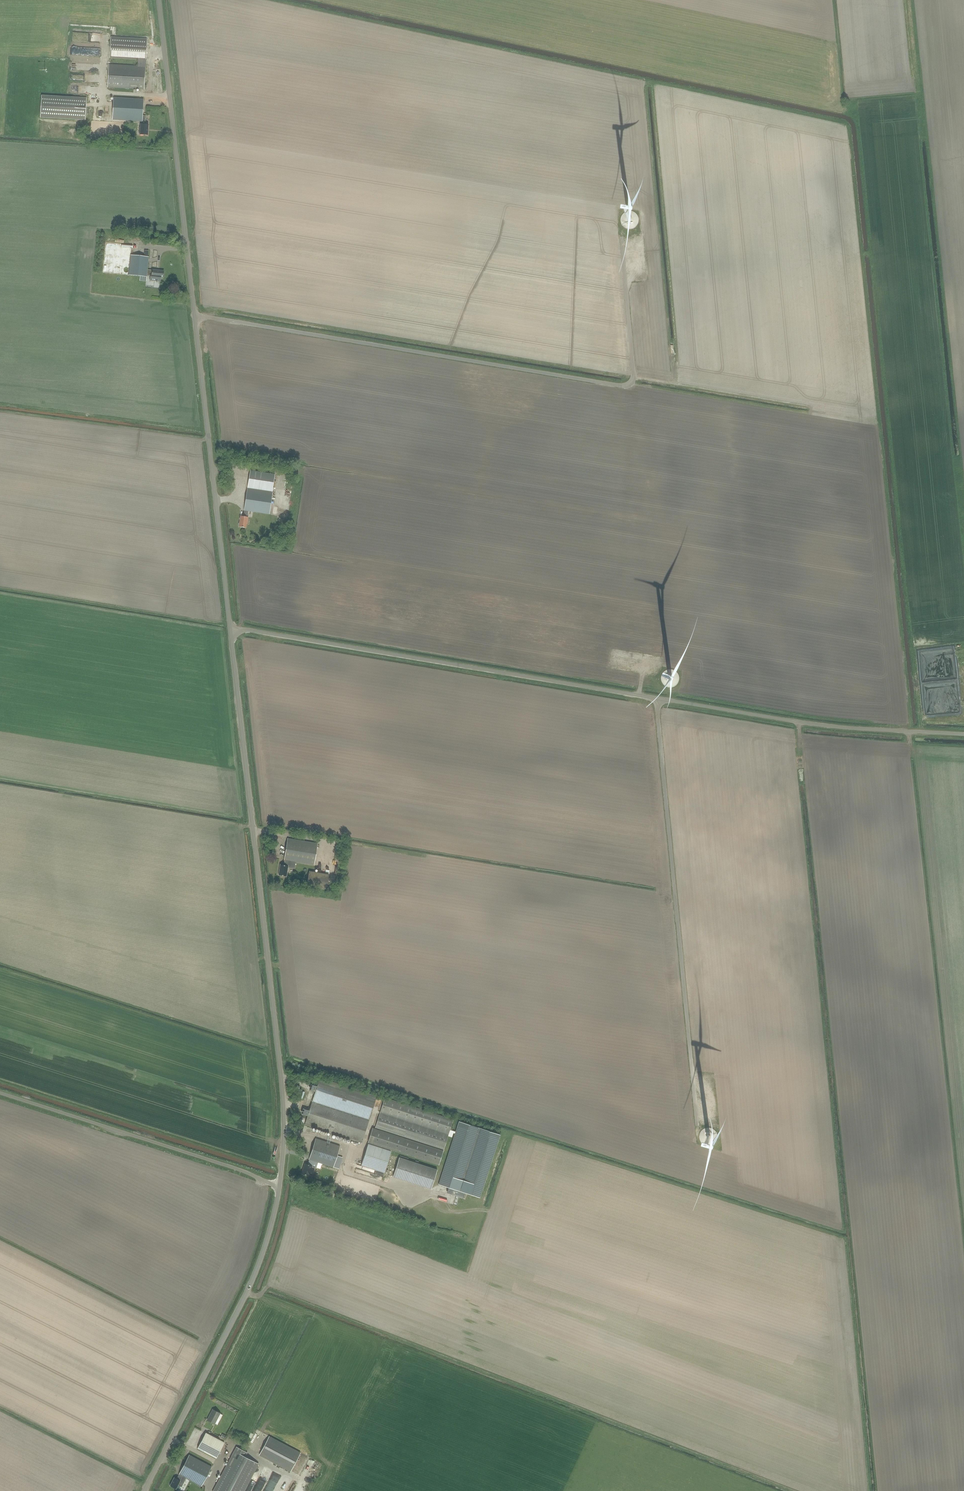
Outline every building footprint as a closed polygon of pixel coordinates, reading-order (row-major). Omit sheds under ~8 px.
[(144,89),(147,38),(111,37),(110,58),(138,59),(138,66),(109,64),(107,87),(144,89)] [(85,120),(87,98),(42,95),(40,118),(85,120)] [(144,100),(114,98),(112,119),(141,120),(140,135),(148,135),(149,126),(146,126),(147,116),(143,116),(144,100)] [(149,257),(131,255),(129,275),(147,277),(147,276),(150,276),(150,281),(161,282),(161,278),(163,278),(164,271),(152,270),(148,270),(149,257)] [(273,492),(276,474),(251,470),(244,510),(245,510),(244,516),(241,515),(239,526),(246,527),(247,523),(248,524),(249,517),(248,516),(249,510),(270,514),(273,492)] [(314,865),(318,843),(287,838),(283,864),(280,864),(279,874),(286,876),(288,867),(295,868),(296,862),(314,865)] [(306,887),(326,891),(329,874),(309,871),(306,887)] [(308,1125),(364,1143),(379,1096),(323,1077),(308,1125)] [(444,1150),(453,1120),(385,1097),(375,1128),(444,1150)] [(456,1132),(450,1130),(448,1136),(452,1137),(453,1133),(455,1134),(439,1185),(480,1198),(501,1135),(459,1121),(456,1132)] [(376,1129),(372,1128),(368,1142),(371,1144),(439,1165),(444,1151),(376,1129)] [(340,1146),(316,1138),(308,1164),(305,1163),(301,1173),(309,1176),(312,1166),(316,1167),(318,1162),(333,1167),(340,1146)] [(384,1173),(391,1151),(368,1144),(361,1165),(384,1173)] [(431,1191),(437,1172),(399,1159),(393,1178),(431,1191)] [(220,1413),(213,1409),(207,1420),(215,1424),(220,1413)] [(216,1458),(225,1442),(206,1432),(198,1448),(216,1458)] [(269,1436),(259,1455),(291,1472),(301,1453),(269,1436)] [(248,1453),(236,1447),(213,1490),(244,1490),(259,1464),(246,1457),(248,1453)] [(182,1487),(186,1478),(201,1486),(212,1466),(189,1455),(177,1479),(174,1477),(169,1486),(176,1490),(178,1486),(182,1487)]
